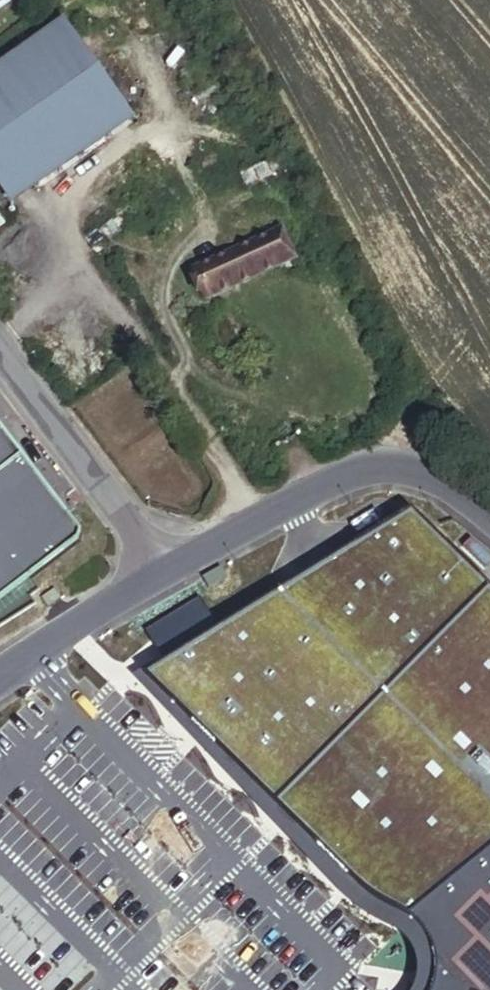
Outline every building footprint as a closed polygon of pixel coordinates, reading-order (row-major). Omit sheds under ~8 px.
[(0,64),(0,201),(5,208),(128,120),(58,23),(0,64)] [(204,288),(299,243),(290,217),(193,262),(204,288)] [(84,549),(84,539),(0,426),(0,612),(84,549)] [(139,671),(203,734),(265,795),(331,861),(361,890),(402,915),(409,920),(419,933),(427,952),(429,966),(427,984),(424,989),(489,989),(489,589),(405,505),(139,671)] [(195,592),(140,627),(155,651),(210,617),(195,592)]
